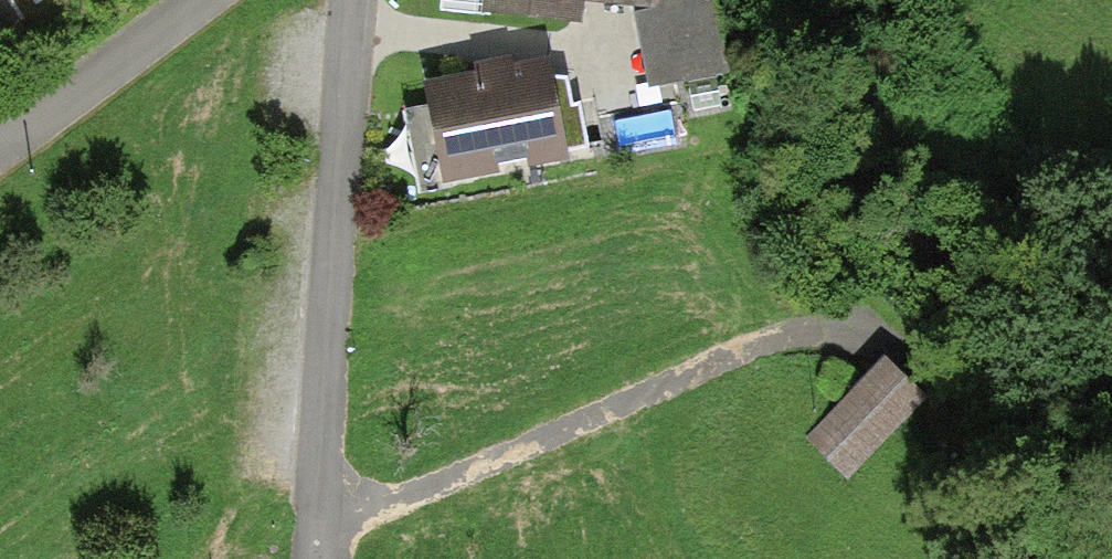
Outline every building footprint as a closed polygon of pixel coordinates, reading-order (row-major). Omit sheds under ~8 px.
[(439,11),(583,25),(585,2),(659,9),(660,0),(440,0),(439,11)] [(659,9),(634,15),(650,91),(687,83),(690,100),(722,93),(719,79),(730,77),(714,1),(706,2),(705,0),(660,0),(659,9)] [(567,79),(553,78),(551,67),(429,90),(433,110),(408,115),(422,188),(570,160),(568,153),(590,149),(581,105),(572,106),(567,79)] [(925,397),(887,358),(810,433),(848,471),(925,397)]
